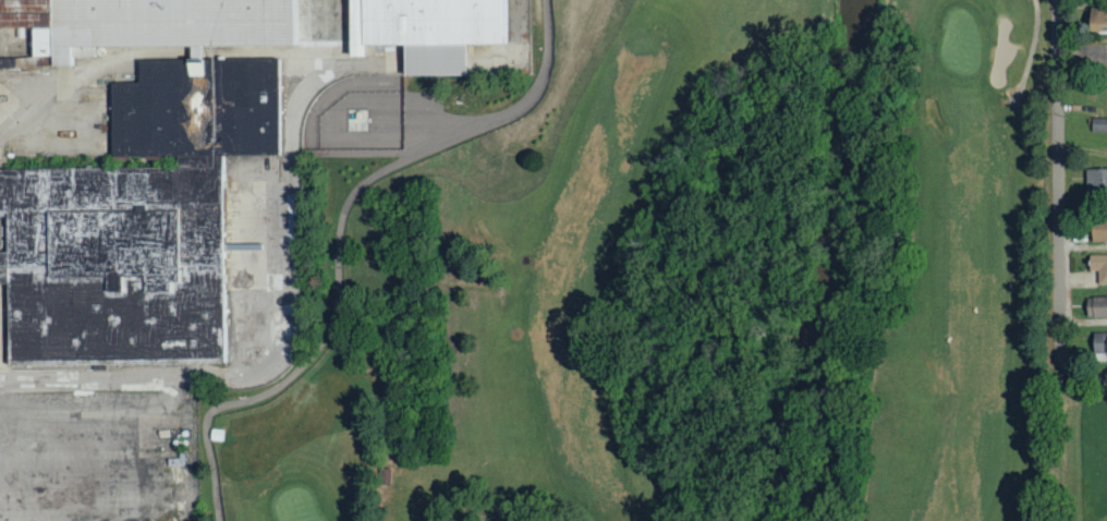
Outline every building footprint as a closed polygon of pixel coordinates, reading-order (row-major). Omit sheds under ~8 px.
[(82,69),(0,70),(0,0),(516,0),(516,41),(377,43),(377,56),(354,56),(354,45),(102,48),(102,61),(82,61),(82,69)] [(1106,34),(1106,10),(1087,9),(1086,33),(1106,34)] [(19,271),(0,272),(0,250),(12,250),(11,213),(0,213),(0,171),(117,169),(115,86),(145,85),(145,62),(278,60),(280,148),(220,149),(224,358),(20,361),(19,271)] [(1106,192),(1106,170),(1086,170),(1086,192),(1106,192)] [(1089,222),(1090,243),(1106,243),(1106,221),(1089,222)] [(1088,256),(1089,272),(1097,272),(1097,282),(1106,282),(1106,256),(1088,256)] [(1085,319),(1106,318),(1106,297),(1084,298),(1085,319)] [(1091,334),(1092,363),(1106,362),(1106,334),(1091,334)]
